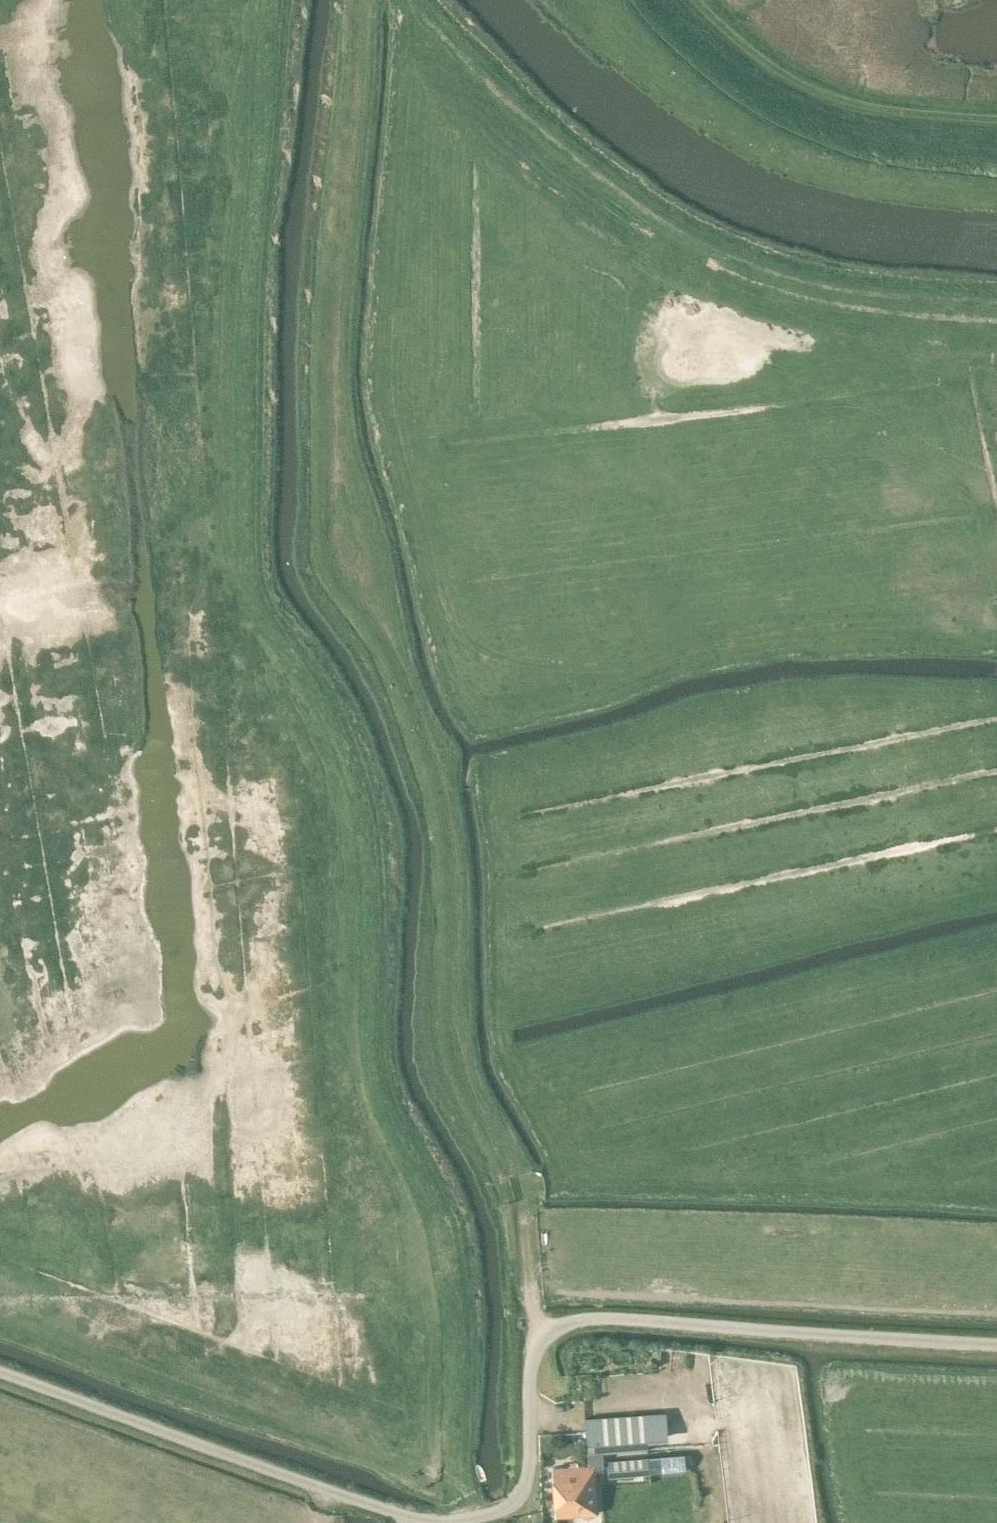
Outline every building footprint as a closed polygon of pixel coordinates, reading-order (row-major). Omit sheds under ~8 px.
[(603,1452),(647,1448),(644,1414),(585,1418),(588,1464),(576,1464),(576,1461),(571,1461),(571,1465),(552,1466),(555,1515),(598,1513),(595,1466),(603,1465),(603,1452)] [(648,1456),(607,1460),(608,1476),(629,1475),(650,1473),(686,1470),(685,1453),(648,1456)]
